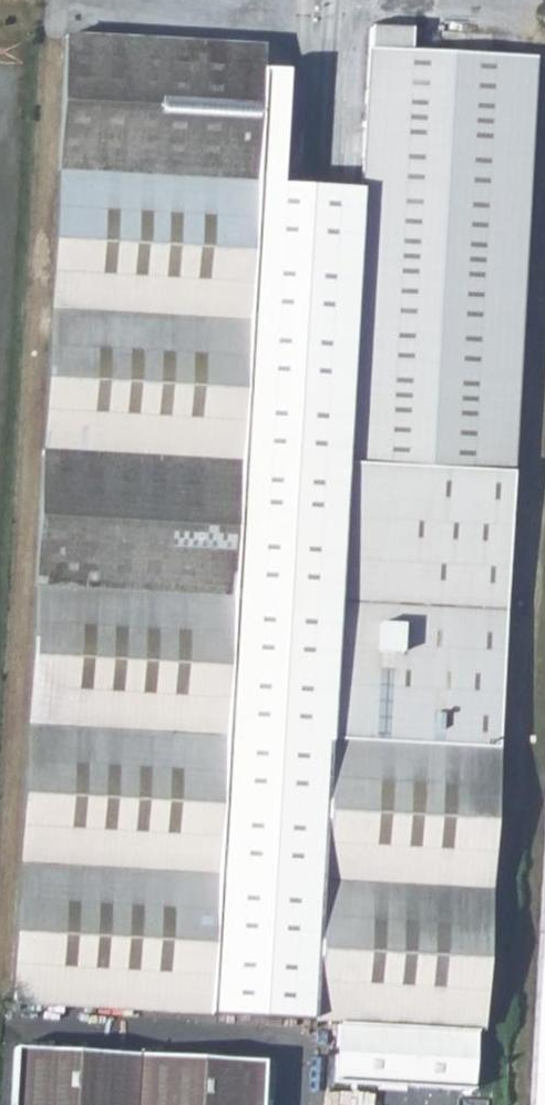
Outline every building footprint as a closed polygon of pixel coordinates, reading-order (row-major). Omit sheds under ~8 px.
[(371,25),(369,51),(412,53),(414,27),(371,25)] [(63,42),(10,1006),(210,1018),(259,66),(259,55),(63,42)] [(363,183),(349,465),(513,472),(533,59),(502,58),(412,53),(369,51),(363,183)] [(284,67),(259,66),(210,1018),(318,1026),(363,183),(278,180),(284,67)] [(513,472),(349,465),(335,746),(500,752),(513,472)] [(481,1033),(490,851),(495,846),(500,752),(335,746),(318,1026),(481,1033)] [(476,1036),(338,1029),(334,1087),(473,1095),(476,1036)] [(15,1052),(12,1104),(261,1104),(264,1066),(15,1052)]
